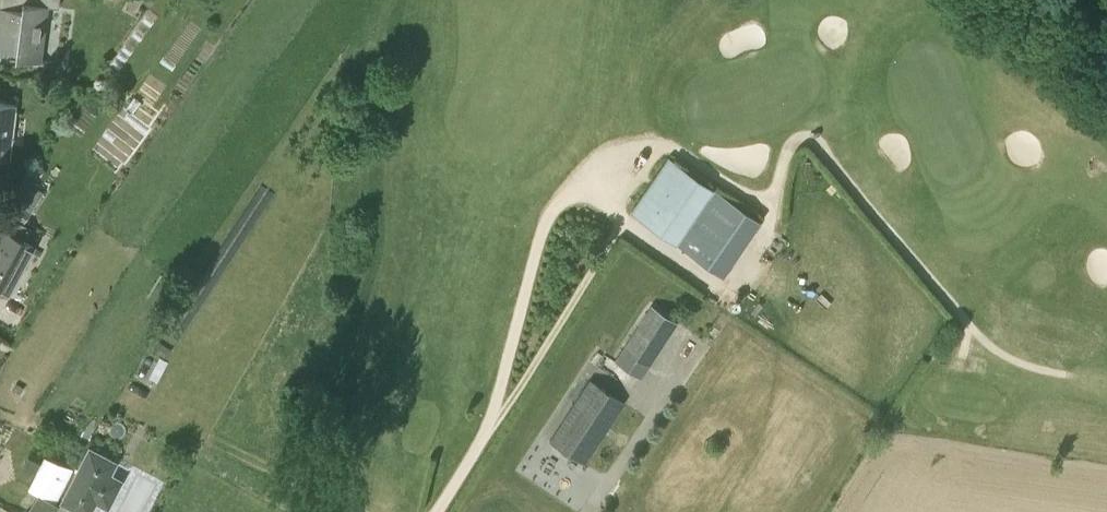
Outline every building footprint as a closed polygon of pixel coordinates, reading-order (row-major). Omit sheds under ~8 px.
[(60,0),(22,0),(21,9),(0,6),(0,47),(16,50),(15,58),(41,61),(49,5),(59,6),(60,0)] [(15,105),(0,103),(0,157),(8,158),(15,105)] [(677,244),(715,190),(668,157),(630,212),(677,244)] [(37,202),(17,190),(0,216),(19,229),(37,202)] [(723,276),(761,221),(715,190),(677,244),(723,276)] [(35,246),(4,230),(0,238),(0,290),(9,295),(35,246)] [(649,367),(678,323),(651,305),(622,349),(649,367)] [(158,383),(166,360),(144,353),(137,376),(158,383)] [(584,464),(625,402),(591,379),(550,441),(584,464)] [(89,447),(59,503),(76,511),(91,511),(96,503),(108,509),(123,480),(111,474),(118,462),(89,447)] [(46,452),(30,485),(60,499),(75,465),(46,452)] [(59,506),(38,493),(27,511),(55,511),(59,506)]
